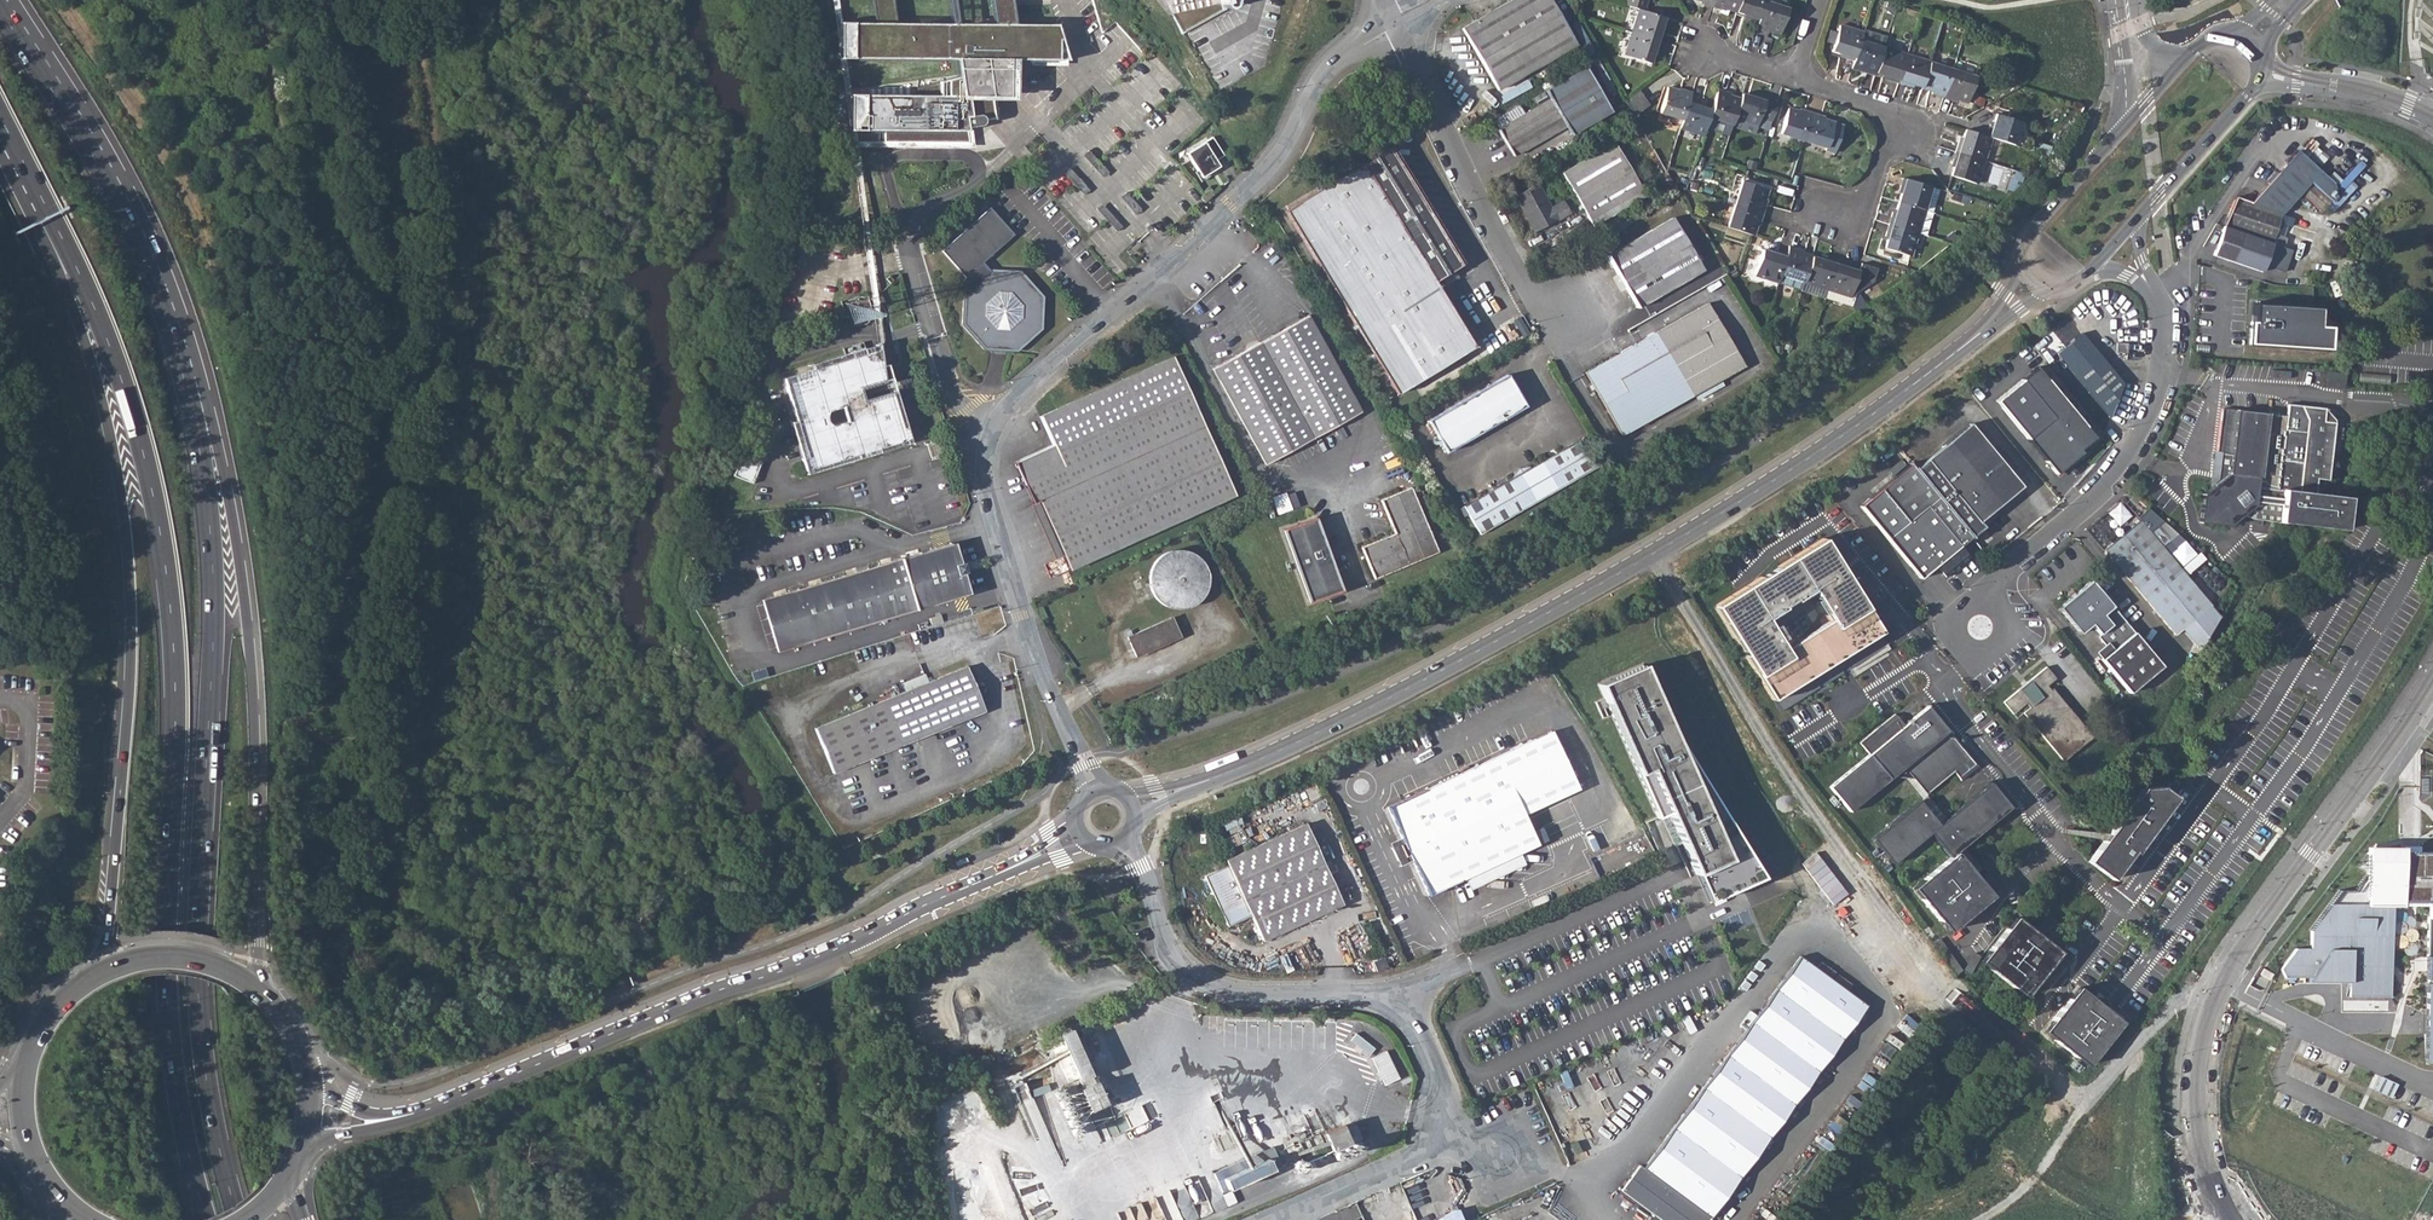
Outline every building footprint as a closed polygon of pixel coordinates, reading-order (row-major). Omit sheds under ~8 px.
[(875,22),(839,22),(839,57),(956,58),(958,76),(938,81),(938,94),(848,93),(848,129),(883,129),(883,141),(969,142),(967,130),(967,127),(979,125),(980,124),(982,123),(982,122),(983,119),(996,117),(997,99),(1016,100),(1017,59),(1068,60),(1057,24),(1015,24),(1012,0),(991,0),(994,23),(957,23),(954,0),(949,0),(952,23),(896,22),(893,0),(872,0),(875,22)] [(1226,9),(1229,11),(1234,10),(1236,7),(1238,0),(1224,0),(1226,9)] [(1462,29),(1497,90),(1576,45),(1550,0),(1512,0),(1462,29)] [(1624,5),(1639,9),(1645,11),(1649,0),(1626,0),(1624,5)] [(1712,7),(1724,11),(1725,9),(1736,12),(1739,0),(1714,0),(1712,7)] [(1736,12),(1745,15),(1744,17),(1758,22),(1765,0),(1739,0),(1736,12)] [(1755,29),(1768,34),(1768,32),(1779,35),(1788,8),(1780,5),(1781,0),(1765,0),(1758,22),(1755,29)] [(1639,9),(1631,32),(1661,41),(1665,29),(1662,28),(1665,17),(1645,11),(1639,9)] [(1842,57),(1854,60),(1860,40),(1863,32),(1840,24),(1832,52),(1842,55),(1842,57)] [(1661,41),(1631,32),(1624,55),(1651,63),(1654,53),(1656,54),(1661,41)] [(1854,60),(1851,69),(1864,73),(1864,71),(1875,74),(1883,47),(1860,40),(1854,60)] [(1883,47),(1875,74),(1884,77),(1883,79),(1897,84),(1906,54),(1883,47)] [(1906,54),(1897,84),(1908,87),(1909,85),(1921,89),(1929,62),(1906,54)] [(1929,62),(1921,89),(1932,92),(1931,94),(1943,98),(1952,69),(1929,62)] [(1523,115),(1498,129),(1513,155),(1566,125),(1571,135),(1611,111),(1586,67),(1545,90),(1550,99),(1523,115)] [(1952,69),(1943,98),(1956,102),(1956,100),(1967,103),(1975,76),(1952,69)] [(1660,113),(1683,120),(1690,100),(1692,91),(1680,88),(1679,89),(1668,86),(1660,113)] [(1709,117),(1706,127),(1729,135),(1734,120),(1741,97),(1730,94),(1731,92),(1718,88),(1712,109),(1709,117)] [(1741,97),(1734,120),(1757,127),(1760,118),(1771,122),(1777,101),(1753,94),(1753,96),(1742,93),(1741,97)] [(1683,120),(1680,129),(1703,136),(1706,127),(1709,117),(1712,109),(1702,105),(1701,103),(1690,100),(1683,120)] [(1498,129),(1523,115),(1518,105),(1493,119),(1498,129)] [(1780,134),(1803,141),(1812,112),(1799,108),(1799,110),(1788,106),(1780,134)] [(1812,112),(1803,141),(1826,149),(1825,152),(1834,155),(1843,125),(1824,119),(1824,116),(1812,112)] [(1989,124),(1985,137),(1991,138),(2013,146),(2021,123),(1994,114),(1991,124),(1989,124)] [(1958,139),(1954,152),(1984,161),(1991,138),(1985,137),(1964,130),(1960,140),(1958,139)] [(1213,137),(1186,153),(1201,177),(1219,166),(1218,164),(1226,159),(1213,137)] [(1614,142),(1562,173),(1592,226),(1645,195),(1614,142)] [(1109,172),(1089,150),(1083,155),(1103,178),(1109,172)] [(2301,151),(2279,177),(2290,210),(2311,187),(2332,204),(2344,189),(2301,151)] [(1390,152),(1365,167),(1363,164),(1287,210),(1397,393),(1473,347),(1434,281),(1460,266),(1390,152)] [(1984,161),(1954,152),(1951,162),(1953,163),(1950,176),(1976,184),(1984,161)] [(1090,190),(1070,167),(1064,172),(1084,195),(1090,190)] [(2290,210),(2279,177),(2254,203),(2238,197),(2226,224),(2275,239),(2280,229),(2283,217),(2290,210)] [(1901,190),(1897,202),(1924,210),(1930,212),(1931,212),(1938,188),(1902,178),(1899,189),(1901,190)] [(1742,181),(1735,204),(1763,213),(1767,201),(1765,200),(1768,190),(1742,181)] [(1537,183),(1514,196),(1535,232),(1570,212),(1563,200),(1550,207),(1537,183)] [(1142,209),(1126,192),(1121,197),(1136,214),(1142,209)] [(1891,213),(1887,224),(1916,233),(1924,210),(1897,202),(1893,213),(1891,213)] [(1122,226),(1102,204),(1097,209),(1117,231),(1122,226)] [(1735,204),(1728,227),(1755,236),(1758,225),(1760,225),(1763,213),(1735,204)] [(962,284),(963,287),(964,290),(966,292),(964,294),(963,326),(985,350),(1016,350),(1039,331),(1041,298),(1019,273),(989,271),(982,264),(1013,236),(989,209),(941,252),(964,278),(962,284)] [(1672,218),(1607,255),(1637,309),(1703,271),(1672,218)] [(1916,233),(1887,224),(1884,236),(1886,236),(1883,248),(1909,256),(1916,233)] [(2275,239),(2226,224),(2215,255),(2264,272),(2275,239)] [(1787,253),(1780,275),(1803,282),(1812,255),(1801,251),(1801,249),(1789,246),(1787,253)] [(1754,276),(1777,283),(1780,275),(1787,253),(1775,250),(1774,252),(1763,249),(1754,276)] [(1803,282),(1800,292),(1823,299),(1836,260),(1824,257),(1824,259),(1812,255),(1803,282)] [(1836,260),(1823,299),(1846,306),(1858,270),(1847,266),(1848,264),(1836,260)] [(1707,303),(1654,333),(1691,395),(1743,366),(1707,303)] [(2319,314),(2256,310),(2255,328),(2249,328),(2248,349),(2329,355),(2330,332),(2318,331),(2319,314)] [(1308,315),(1211,369),(1264,465),(1361,411),(1308,315)] [(1616,354),(1585,373),(1622,436),(1691,396),(1691,395),(1654,333),(1621,352),(1623,356),(1619,358),(1616,354)] [(2078,336),(2054,356),(2107,419),(2120,386),(2078,336)] [(787,377),(783,379),(796,420),(810,470),(910,440),(906,427),(903,428),(893,393),(863,402),(859,389),(885,381),(880,350),(810,371),(787,377)] [(1052,445),(1014,462),(1032,504),(1038,501),(1070,570),(1235,495),(1172,356),(1040,416),(1052,445)] [(2035,369),(1996,402),(2050,468),(2075,447),(2059,429),(2074,416),(2035,369)] [(2349,374),(2328,373),(2326,390),(2347,392),(2349,374)] [(1507,375),(1427,421),(1446,452),(1525,406),(1507,375)] [(2284,416),(2220,408),(2214,452),(2212,468),(2214,469),(2212,487),(2202,495),(2199,523),(2226,526),(2242,514),(2245,518),(2256,520),(2283,524),(2342,531),(2346,498),(2312,494),(2314,480),(2325,481),(2333,424),(2322,422),(2323,409),(2286,404),(2284,416)] [(1969,426),(1927,460),(1926,458),(1914,469),(1950,512),(1972,538),(1984,527),(1978,521),(2019,486),(1969,426)] [(1579,439),(1463,506),(1480,534),(1596,467),(1579,439)] [(763,459),(743,451),(733,476),(752,484),(763,459)] [(1909,464),(1860,504),(1921,578),(1935,567),(1943,577),(1967,558),(1959,548),(1972,538),(1950,512),(1909,464)] [(1394,533),(1360,547),(1373,579),(1438,552),(1411,487),(1381,500),(1394,533)] [(1315,519),(1283,531),(1308,603),(1341,592),(1315,519)] [(2138,521),(2103,550),(2175,635),(2209,606),(2138,521)] [(1829,664),(1880,632),(1868,612),(1822,539),(1726,598),(1713,606),(1772,700),(1829,664)] [(955,541),(762,598),(777,649),(970,593),(964,571),(958,572),(956,565),(962,563),(955,541)] [(1213,594),(1194,545),(1146,563),(1166,613),(1213,594)] [(2109,653),(2099,661),(2126,695),(2159,668),(2088,582),(2055,608),(2078,636),(2089,628),(2102,644),(2109,653)] [(940,615),(929,618),(932,625),(942,622),(940,615)] [(1128,634),(1136,656),(1183,637),(1174,615),(1128,634)] [(2286,625),(2279,621),(2267,642),(2273,646),(2286,625)] [(1642,665),(1598,684),(1657,818),(1669,812),(1708,901),(1764,877),(1669,724),(1642,665)] [(892,697),(877,703),(815,728),(834,773),(985,711),(980,700),(972,681),(966,667),(896,695),(893,696),(892,697)] [(2021,693),(2019,690),(2003,702),(2012,714),(2025,704),(2028,708),(2022,714),(2063,763),(2091,737),(2052,689),(2050,689),(2047,687),(2055,679),(2046,667),(2031,679),(2033,683),(2021,693)] [(972,681),(980,700),(986,686),(972,681)] [(877,703),(892,697),(890,693),(876,699),(877,703)] [(1904,693),(1893,702),(1903,715),(1915,705),(1911,700),(1904,693)] [(1876,748),(1896,774),(1917,802),(1927,795),(1953,772),(1960,780),(1977,766),(1954,737),(1949,738),(1945,734),(1948,731),(1928,706),(1920,712),(1904,724),(1895,715),(1860,743),(1868,755),(1876,748)] [(1430,896),(1461,882),(1467,879),(1483,879),(1484,870),(1494,872),(1498,863),(1516,864),(1517,858),(1520,854),(1537,845),(1523,816),(1578,789),(1550,730),(1388,807),(1430,896)] [(1876,748),(1868,755),(1829,787),(1848,811),(1896,774),(1876,748)] [(2088,858),(2094,862),(2115,878),(2128,860),(2177,793),(2160,780),(2153,782),(2144,783),(2105,835),(2088,858)] [(1929,834),(1948,856),(1956,851),(2009,808),(1991,784),(1946,818),(1929,834)] [(1892,863),(1929,834),(1946,818),(1936,806),(1927,795),(1917,802),(1872,839),(1892,863)] [(1229,865),(1206,875),(1228,924),(1251,914),(1266,941),(1343,905),(1305,823),(1226,859),(1229,865)] [(1645,831),(1593,858),(1600,873),(1652,846),(1645,831)] [(1180,845),(1179,849),(1182,853),(1183,857),(1185,859),(1189,860),(1192,857),(1193,854),(1191,851),(1189,850),(1187,844),(1183,843),(1180,845)] [(2366,847),(2366,879),(2387,851),(2403,852),(2403,847),(2366,847)] [(1956,851),(1948,856),(1911,887),(1946,930),(1990,894),(1964,860),(1956,851)] [(2366,879),(2359,890),(2340,890),(2310,930),(2310,948),(2295,948),(2280,969),(2285,977),(2312,978),(2350,978),(2350,983),(2350,997),(2391,997),(2392,906),(2403,906),(2403,902),(2428,903),(2428,956),(2426,956),(2425,1062),(2432,1062),(2432,852),(2403,852),(2387,851),(2366,879)] [(1849,895),(1816,853),(1801,864),(1835,906),(1849,895)] [(969,861),(967,856),(956,861),(957,864),(958,866),(969,861)] [(1980,959),(2000,975),(2025,994),(2033,985),(2061,951),(2035,930),(2015,915),(2012,918),(1980,959)] [(1959,962),(1938,936),(1932,941),(1961,981),(1978,962),(1967,952),(1959,962)] [(1619,1191),(1660,1219),(1709,1219),(1867,1006),(1800,956),(1642,1170),(1635,1166),(1619,1191)] [(1372,962),(1376,973),(1389,968),(1384,957),(1372,962)] [(2078,987),(2043,1030),(2088,1066),(2122,1022),(2116,1018),(2108,1011),(2078,987)] [(1058,1033),(1079,1079),(1078,1079),(1088,1100),(1102,1093),(1072,1027),(1058,1033)] [(1383,1045),(1369,1051),(1387,1090),(1401,1083),(1383,1045)] [(1325,1132),(1333,1148),(1350,1140),(1342,1124),(1325,1132)] [(1354,1125),(1346,1129),(1352,1142),(1360,1139),(1354,1125)] [(1244,1159),(1214,1171),(1222,1190),(1282,1165),(1277,1153),(1247,1165),(1244,1159)] [(1289,1162),(1288,1166),(1290,1170),(1293,1173),(1297,1173),(1300,1172),(1303,1168),(1303,1164),(1302,1161),(1298,1158),(1294,1158),(1291,1159),(1289,1162)] [(1437,1219),(1462,1219),(1458,1211),(1437,1219)]
